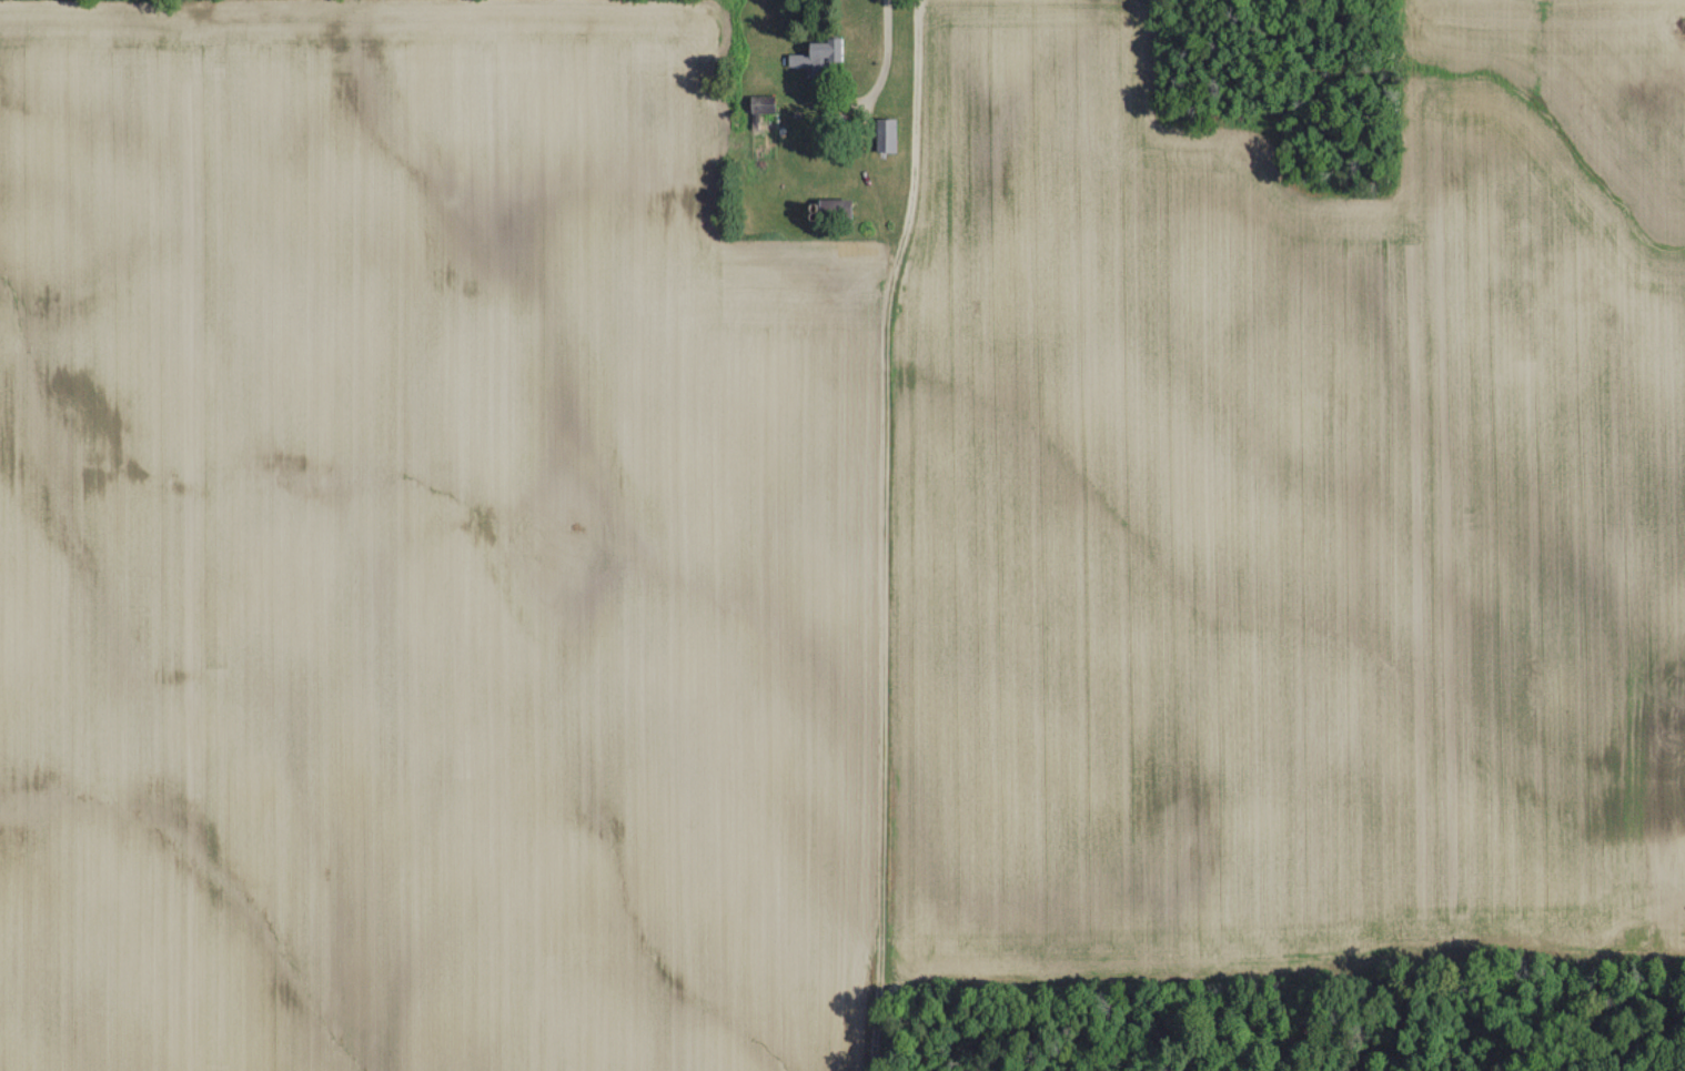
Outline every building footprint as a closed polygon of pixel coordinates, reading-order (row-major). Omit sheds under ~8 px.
[(842,36),(824,36),(824,41),(808,41),(808,53),(788,53),(788,65),(842,65),(842,36)] [(876,152),(895,152),(895,117),(876,117),(876,152)] [(812,219),(849,219),(849,199),(812,199),(812,219)]
